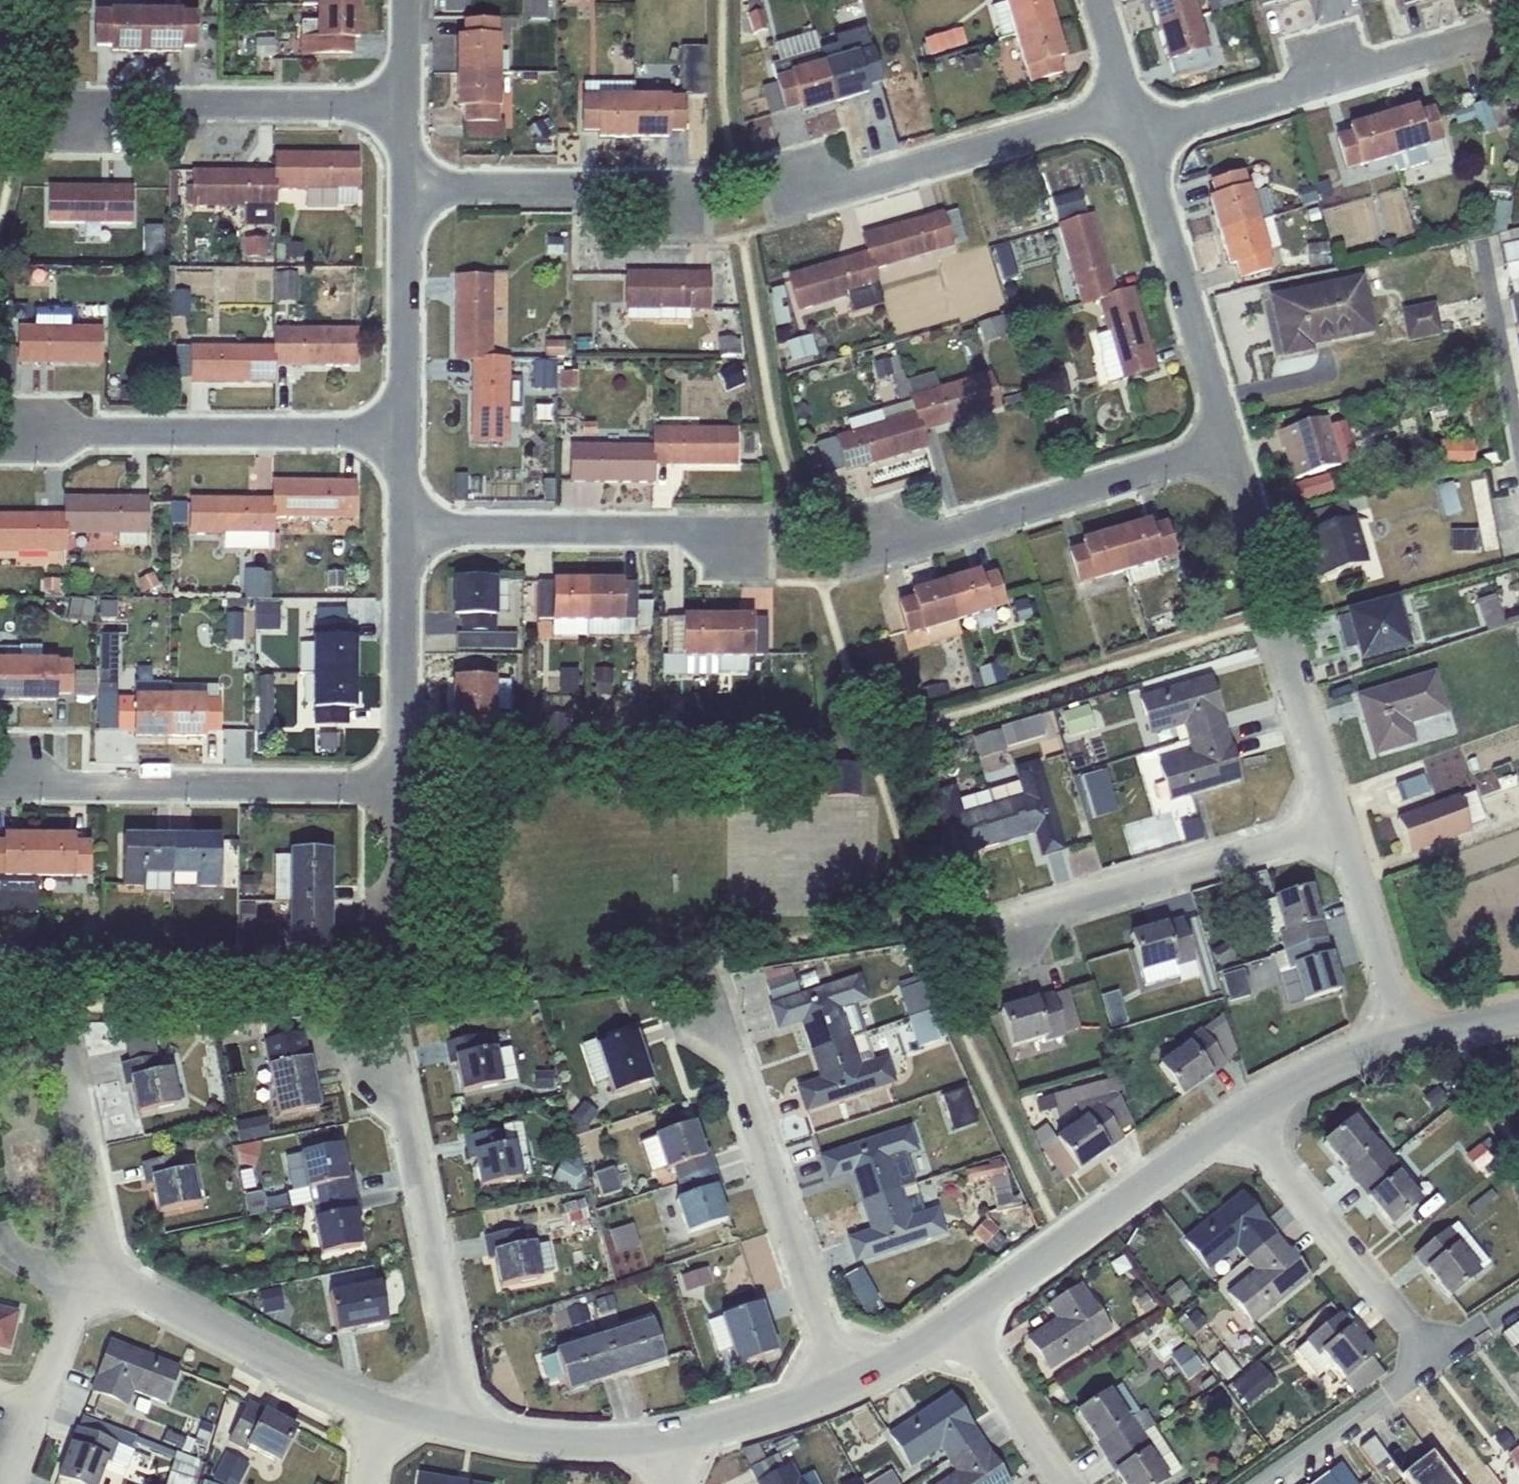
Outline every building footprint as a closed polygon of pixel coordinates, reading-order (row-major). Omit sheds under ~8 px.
[(444,12),(462,12),(462,0),(444,0),(444,12)] [(530,20),(546,21),(546,0),(531,0),(530,20)] [(747,15),(760,12),(756,0),(747,0),(747,15)] [(991,7),(1001,40),(1016,36),(1052,24),(1045,0),(1005,0),(1005,3),(991,7)] [(1158,29),(1198,17),(1193,0),(1149,0),(1158,29)] [(1207,3),(1210,13),(1242,3),(1241,0),(1217,0),(1207,3)] [(357,39),(357,5),(316,5),(316,21),(301,21),(301,54),(350,54),(350,39),(357,39)] [(760,12),(747,15),(753,35),(765,31),(760,12)] [(111,53),(145,53),(145,13),(111,13),(111,14),(95,14),(95,46),(111,46),(111,53)] [(145,13),(145,53),(178,54),(179,47),(194,47),(194,15),(179,15),(179,13),(145,13)] [(1198,17),(1158,29),(1167,61),(1169,61),(1173,76),(1209,65),(1205,51),(1208,50),(1198,17)] [(496,24),(464,24),(464,39),(457,39),(457,73),(496,74),(496,24)] [(1062,57),(1052,24),(1016,36),(1029,83),(1060,74),(1056,59),(1062,57)] [(925,44),(921,45),(924,58),(967,45),(962,29),(924,40),(925,44)] [(823,65),(834,103),(866,94),(865,87),(879,83),(864,30),(834,38),(836,44),(819,50),(823,65)] [(274,39),(255,39),(255,58),(274,57),(274,39)] [(705,94),(705,48),(681,48),(681,94),(705,94)] [(801,113),(834,103),(823,65),(818,51),(771,64),(777,84),(784,111),(799,107),(801,113)] [(496,123),(496,74),(457,73),(457,107),(464,107),(464,123),(496,123)] [(633,97),(633,83),(632,83),(632,84),(598,83),(598,100),(583,100),(582,132),(598,132),(598,138),(632,139),(633,97)] [(583,100),(598,100),(598,83),(583,83),(583,100)] [(784,111),(777,84),(761,89),(769,115),(784,111)] [(668,96),(633,97),(632,139),(666,139),(666,132),(681,132),(682,98),(668,98),(668,96)] [(1486,102),(1454,112),(1458,125),(1475,120),(1479,134),(1495,129),(1486,102)] [(1414,108),(1381,118),(1393,158),(1397,171),(1398,173),(1444,158),(1431,110),(1416,115),(1414,108)] [(1393,158),(1381,118),(1349,128),(1351,134),(1336,139),(1346,172),(1358,168),(1359,169),(1375,164),(1393,158)] [(541,120),(526,129),(535,145),(550,136),(541,120)] [(496,123),(464,123),(464,142),(502,142),(502,123),(496,123)] [(275,154),(275,172),(275,191),(306,191),(305,205),(356,205),(357,155),(275,154)] [(1397,171),(1393,158),(1375,164),(1379,177),(1397,171)] [(275,172),(193,171),(193,208),(244,208),(244,227),(274,227),(275,191),(275,172)] [(1241,175),(1210,184),(1215,199),(1209,201),(1218,233),(1258,221),(1272,217),(1264,189),(1251,193),(1249,186),(1245,187),(1241,175)] [(1313,185),(1301,189),(1298,197),(1301,208),(1318,202),(1313,185)] [(131,188),(49,187),(49,225),(131,224),(131,188)] [(1078,193),(1051,201),(1058,226),(1085,218),(1078,193)] [(1498,234),(1505,233),(1510,203),(1495,201),(1489,235),(1498,234)] [(956,210),(941,215),(951,247),(966,242),(956,210)] [(862,236),(867,253),(873,271),(951,249),(951,247),(941,215),(941,213),(862,236)] [(1058,226),(1082,304),(1097,300),(1115,295),(1091,216),(1085,218),(1058,226)] [(1281,246),(1272,217),(1258,221),(1267,250),(1281,246)] [(1267,250),(1258,221),(1218,233),(1228,265),(1234,263),(1239,279),(1271,269),(1267,256),(1269,255),(1267,250)] [(1498,234),(1503,265),(1506,265),(1518,262),(1518,229),(1505,233),(1498,234)] [(274,238),(239,239),(239,258),(244,258),(244,261),(266,261),(266,257),(274,257),(274,238)] [(302,243),(286,243),(285,259),(301,259),(302,243)] [(1007,243),(993,247),(1000,271),(1014,267),(1007,243)] [(1325,243),(1306,245),(1309,268),(1328,265),(1325,243)] [(867,253),(789,276),(799,311),(848,296),(853,313),(883,304),(873,271),(867,253)] [(1506,265),(1510,282),(1518,280),(1518,262),(1506,265)] [(175,267),(170,266),(169,315),(171,315),(171,319),(189,319),(189,291),(175,291),(175,267)] [(297,273),(274,273),(274,302),(297,302),(297,273)] [(708,274),(626,273),(626,310),(627,310),(627,320),(689,320),(689,311),(708,311),(708,274)] [(491,277),(456,277),(455,359),(473,359),(490,360),(491,277)] [(1362,278),(1270,298),(1283,356),(1313,349),(1313,348),(1375,334),(1362,278)] [(1510,282),(1513,295),(1518,294),(1518,280),(1510,282)] [(771,295),(769,296),(775,327),(790,323),(787,308),(781,309),(780,300),(785,299),(783,287),(770,290),(771,295)] [(1132,289),(1115,295),(1097,300),(1106,333),(1096,336),(1101,353),(1101,365),(1107,383),(1155,368),(1132,289)] [(1513,295),(1510,296),(1515,328),(1518,327),(1518,294),(1513,295)] [(1433,305),(1399,312),(1406,342),(1440,334),(1433,305)] [(35,327),(18,326),(18,363),(100,364),(100,327),(70,327),(70,310),(58,310),(58,308),(46,308),(46,310),(34,310),(35,327)] [(1003,316),(976,324),(982,344),(1009,336),(1003,316)] [(356,330),(274,329),(274,346),(273,365),(355,365),(356,330)] [(811,335),(785,342),(791,362),(816,355),(811,335)] [(735,338),(717,338),(718,357),(741,356),(740,340),(735,340),(735,338)] [(544,342),(544,358),(564,358),(564,342),(544,342)] [(273,365),(274,346),(192,346),(192,347),(191,379),(191,382),(273,382),(273,365)] [(175,347),(175,379),(191,379),(192,347),(175,347)] [(910,398),(905,380),(896,350),(887,353),(889,359),(888,360),(893,376),(899,401),(910,398)] [(490,360),(473,359),(472,441),(507,442),(507,409),(521,409),(521,377),(508,377),(508,360),(490,360)] [(555,360),(533,362),(532,390),(549,390),(549,394),(555,394),(555,360)] [(893,376),(888,360),(873,364),(877,380),(893,376)] [(736,365),(716,373),(725,393),(744,384),(736,365)] [(1062,370),(1044,375),(1051,401),(1070,396),(1062,370)] [(578,371),(559,372),(559,390),(578,390),(578,371)] [(934,372),(905,380),(910,398),(912,402),(920,431),(999,407),(988,372),(938,388),(934,372)] [(1480,385),(1463,389),(1471,422),(1488,418),(1480,385)] [(925,447),(920,431),(912,402),(846,421),(849,433),(836,436),(837,437),(846,468),(847,471),(925,447)] [(1327,418),(1278,432),(1283,449),(1287,448),(1296,479),(1340,466),(1340,465),(1355,461),(1344,421),(1329,426),(1327,418)] [(735,429),(653,429),(653,446),(653,465),(735,465),(735,429)] [(824,474),(846,468),(837,437),(815,444),(824,474)] [(1433,441),(1432,467),(1473,467),(1473,441),(1433,441)] [(653,465),(653,446),(571,445),(571,481),(652,482),(653,465)] [(1327,474),(1294,484),(1300,504),(1334,494),(1327,474)] [(273,482),(272,499),(272,517),(354,518),(355,483),(273,482)] [(1451,482),(1435,487),(1444,518),(1460,513),(1451,482)] [(64,498),(64,516),(64,535),(118,535),(118,547),(146,548),(146,499),(64,498)] [(272,499),(190,499),(190,535),(224,536),(224,547),(243,548),(253,550),(272,551),(272,534),(272,517),(272,499)] [(185,502),(170,501),(170,522),(185,522),(185,502)] [(1344,502),(1305,514),(1310,531),(1349,519),(1344,502)] [(0,516),(0,552),(64,553),(64,535),(64,516),(0,516)] [(1310,531),(1308,531),(1322,577),(1368,563),(1355,517),(1349,519),(1310,531)] [(1147,523),(1114,532),(1126,573),(1130,586),(1159,577),(1156,564),(1161,562),(1160,559),(1173,555),(1164,524),(1149,529),(1147,523)] [(1126,573),(1114,532),(1082,542),(1084,548),(1069,553),(1078,585),(1091,582),(1092,583),(1126,573)] [(1477,533),(1451,533),(1451,551),(1477,551),(1477,533)] [(263,570),(245,569),(244,599),(272,599),(272,572),(263,572),(263,570)] [(343,572),(326,573),(327,589),(343,589),(343,572)] [(138,594),(140,598),(157,595),(163,592),(153,573),(136,581),(143,592),(138,594)] [(976,573),(944,583),(956,624),(990,613),(990,612),(1003,608),(993,575),(978,580),(976,573)] [(59,580),(43,580),(43,597),(64,597),(64,587),(59,587),(59,580)] [(508,581),(454,581),(454,615),(462,615),(462,630),(495,630),(496,612),(508,613),(508,581)] [(553,583),(537,583),(537,622),(552,621),(552,637),(586,637),(587,582),(553,581),(553,583)] [(621,582),(587,582),(586,637),(633,637),(633,620),(635,620),(635,628),(652,628),(652,602),(636,602),(636,583),(621,583),(621,582)] [(911,592),(913,599),(898,603),(907,634),(921,630),(922,633),(927,632),(930,644),(959,636),(956,624),(944,583),(911,592)] [(1494,596),(1476,602),(1487,633),(1505,627),(1494,596)] [(1343,611),(1345,616),(1335,619),(1344,651),(1358,647),(1361,658),(1409,645),(1396,597),(1343,611)] [(95,603),(71,599),(67,621),(91,626),(95,603)] [(1028,600),(1013,604),(1018,625),(1033,621),(1028,600)] [(116,602),(100,602),(100,619),(116,619),(116,602)] [(279,602),(255,602),(255,632),(279,632),(279,602)] [(347,608),(316,608),(316,624),(347,624),(347,608)] [(243,614),(226,614),(225,641),(243,642),(243,614)] [(683,618),(667,618),(667,656),(661,656),(661,674),(716,674),(716,673),(717,617),(683,617),(683,618)] [(751,617),(717,617),(716,673),(747,673),(747,660),(753,660),(753,656),(766,656),(766,619),(751,619),(751,617)] [(314,638),(311,638),(311,643),(312,673),(353,674),(354,640),(347,640),(347,624),(316,624),(314,624),(314,638)] [(515,634),(456,633),(456,649),(515,650),(515,634)] [(116,635),(101,635),(100,684),(115,685),(116,635)] [(304,673),(312,673),(311,643),(304,643),(304,673)] [(21,646),(21,648),(20,702),(53,702),(53,695),(69,695),(69,681),(69,659),(41,659),(41,646),(21,646)] [(20,702),(21,648),(0,648),(0,702),(20,702)] [(747,660),(747,673),(767,673),(766,656),(753,656),(753,660),(747,660)] [(978,673),(972,675),(976,690),(983,688),(983,689),(1006,682),(1000,662),(977,669),(978,673)] [(613,669),(594,669),(594,684),(597,684),(597,693),(611,693),(611,684),(613,684),(613,669)] [(577,671),(560,670),(560,694),(576,694),(577,671)] [(69,681),(69,695),(69,698),(96,698),(96,672),(74,672),(74,681),(69,681)] [(353,674),(312,673),(312,677),(313,705),(313,723),(346,723),(347,708),(353,708),(353,674)] [(1436,673),(1357,696),(1374,754),(1415,742),(1410,725),(1448,714),(1436,673)] [(272,677),(259,677),(258,735),(273,736),(272,677)] [(305,705),(313,705),(312,677),(304,677),(305,705)] [(1209,678),(1138,699),(1149,737),(1182,727),(1186,740),(1225,729),(1209,678)] [(510,680),(453,680),(453,714),(462,714),(462,729),(495,729),(496,711),(510,711),(510,680)] [(946,682),(921,689),(924,701),(950,694),(946,682)] [(168,738),(169,685),(169,683),(153,684),(150,686),(150,697),(119,697),(119,731),(134,731),(134,738),(168,738)] [(100,684),(98,684),(96,730),(114,731),(115,685),(100,684)] [(218,685),(169,685),(168,738),(202,738),(202,731),(218,731),(218,685)] [(1068,711),(1062,713),(1069,736),(1094,728),(1087,705),(1078,708),(1077,703),(1066,707),(1068,711)] [(569,715),(541,714),(539,742),(568,743),(569,715)] [(1039,716),(1000,728),(1006,748),(1045,736),(1039,716)] [(1225,729),(1186,740),(1190,753),(1158,763),(1169,801),(1240,780),(1225,729)] [(1000,730),(972,738),(979,759),(1006,751),(1000,730)] [(334,733),(319,733),(319,751),(334,751),(334,733)] [(1016,782),(988,790),(1004,842),(1034,833),(1041,857),(1063,850),(1037,761),(1012,768),(1016,782)] [(828,766),(828,767),(832,767),(832,795),(828,795),(828,796),(858,796),(858,766),(828,766)] [(1111,794),(1112,770),(1091,769),(1089,792),(1111,794)] [(1422,777),(1394,788),(1401,806),(1429,795),(1422,777)] [(955,785),(931,793),(958,882),(980,875),(973,851),(1004,842),(988,790),(959,799),(955,785)] [(1457,797),(1396,820),(1408,853),(1470,830),(1469,827),(1485,820),(1474,792),(1458,798),(1457,797)] [(1197,820),(1178,826),(1183,845),(1203,839),(1197,820)] [(0,844),(0,914),(37,915),(37,880),(38,837),(4,837),(4,844),(0,844)] [(72,838),(38,837),(37,880),(73,880),(73,878),(87,879),(87,844),(72,844),(72,838)] [(171,838),(122,837),(122,888),(144,887),(144,892),(170,892),(170,876),(171,838)] [(219,838),(171,838),(170,876),(197,875),(197,888),(218,888),(219,838)] [(289,856),(275,856),(275,900),(287,901),(329,902),(330,851),(289,851),(289,856)] [(257,877),(240,877),(240,898),(258,897),(257,877)] [(1309,888),(1258,904),(1267,935),(1277,933),(1282,951),(1324,939),(1309,888)] [(329,953),(329,902),(287,901),(287,952),(329,953)] [(254,907),(240,907),(240,947),(253,947),(254,907)] [(1180,920),(1130,935),(1145,987),(1178,976),(1181,985),(1198,980),(1180,920)] [(1339,990),(1324,939),(1282,951),(1273,953),(1287,1005),(1339,990)] [(1225,942),(1210,952),(1220,968),(1235,959),(1225,942)] [(791,967),(764,972),(767,983),(765,984),(771,1002),(799,993),(791,967)] [(1242,969),(1221,975),(1229,1002),(1250,996),(1242,969)] [(814,971),(796,977),(801,990),(819,984),(814,971)] [(860,974),(771,1006),(778,1028),(800,1020),(811,1051),(852,1036),(864,1032),(855,1005),(867,1000),(860,974)] [(919,983),(898,991),(907,1018),(929,1011),(919,983)] [(1067,990),(1051,995),(1063,1034),(1079,1029),(1067,990)] [(1117,991),(1100,996),(1109,1028),(1127,1023),(1117,991)] [(1051,995),(1000,1010),(1012,1049),(1043,1039),(1044,1043),(1064,1038),(1063,1034),(1051,995)] [(929,1011),(907,1018),(916,1048),(938,1042),(929,1011)] [(1235,1056),(1221,1015),(1200,1031),(1198,1029),(1182,1040),(1185,1044),(1158,1064),(1181,1096),(1224,1065),(1223,1065),(1235,1056)] [(284,1023),(262,1023),(265,1040),(286,1036),(284,1023)] [(874,1060),(864,1032),(852,1036),(861,1065),(874,1060)] [(265,1040),(262,1040),(276,1117),(317,1109),(303,1033),(286,1036),(265,1040)] [(594,1040),(581,1045),(594,1084),(605,1080),(610,1095),(650,1082),(634,1033),(596,1046),(594,1040)] [(150,1034),(124,1039),(128,1063),(121,1064),(125,1086),(131,1085),(137,1113),(178,1105),(171,1070),(163,1072),(159,1056),(155,1057),(150,1034)] [(484,1034),(445,1043),(449,1064),(455,1063),(461,1092),(516,1081),(509,1047),(487,1051),(484,1034)] [(861,1065),(852,1036),(811,1051),(821,1081),(798,1088),(805,1110),(895,1080),(887,1056),(874,1060),(861,1065)] [(553,1072),(534,1072),(534,1091),(553,1091),(553,1072)] [(1056,1139),(1078,1170),(1121,1139),(1118,1135),(1132,1125),(1118,1097),(1114,1094),(1121,1092),(1118,1077),(1036,1100),(1039,1112),(1056,1109),(1058,1119),(1074,1108),(1083,1119),(1056,1139)] [(1436,1086),(1420,1098),(1430,1111),(1446,1099),(1436,1086)] [(965,1090),(942,1098),(953,1131),(977,1123),(965,1090)] [(590,1131),(587,1128),(598,1114),(583,1102),(568,1120),(576,1136),(590,1131)] [(253,1120),(236,1123),(240,1143),(268,1137),(265,1119),(253,1121),(253,1120)] [(1352,1120),(1323,1144),(1356,1185),(1391,1157),(1379,1142),(1374,1146),(1352,1120)] [(502,1130),(464,1137),(468,1159),(474,1158),(480,1187),(532,1177),(521,1122),(501,1126),(502,1130)] [(692,1124),(639,1141),(649,1173),(663,1169),(664,1171),(672,1169),(677,1183),(714,1171),(707,1150),(701,1152),(692,1124)] [(1056,1139),(1045,1124),(1032,1133),(1041,1150),(1063,1180),(1078,1170),(1056,1139)] [(910,1128),(820,1157),(828,1179),(851,1172),(861,1201),(900,1187),(913,1183),(905,1156),(917,1152),(910,1128)] [(1487,1138),(1464,1157),(1477,1173),(1500,1154),(1487,1138)] [(262,1142),(240,1145),(235,1164),(255,1168),(262,1142)] [(339,1146),(284,1157),(291,1192),(288,1192),(290,1208),(310,1204),(355,1195),(351,1173),(345,1175),(339,1146)] [(181,1155),(142,1163),(146,1185),(152,1184),(158,1213),(197,1205),(190,1170),(184,1171),(181,1155)] [(1391,1157),(1356,1185),(1389,1226),(1420,1200),(1399,1175),(1403,1172),(1391,1157)] [(581,1190),(587,1186),(579,1158),(567,1160),(565,1164),(561,1162),(552,1180),(575,1192),(581,1190)] [(999,1159),(988,1161),(989,1166),(965,1171),(968,1185),(990,1181),(996,1213),(1021,1209),(1017,1190),(1011,1191),(1007,1173),(1005,1174),(1003,1163),(1000,1164),(999,1159)] [(614,1168),(594,1174),(601,1198),(621,1191),(614,1168)] [(721,1191),(714,1171),(677,1183),(682,1198),(674,1201),(686,1235),(725,1222),(715,1193),(721,1191)] [(913,1183),(900,1187),(910,1217),(923,1213),(913,1183)] [(900,1187),(861,1201),(871,1232),(848,1240),(855,1262),(943,1233),(935,1209),(923,1213),(910,1217),(900,1187)] [(1491,1189),(1467,1208),(1474,1217),(1498,1198),(1491,1189)] [(261,1190),(246,1193),(250,1214),(264,1211),(261,1190)] [(1235,1250),(1244,1260),(1274,1235),(1241,1194),(1184,1240),(1209,1271),(1235,1250)] [(360,1216),(355,1195),(310,1204),(318,1255),(360,1246),(354,1218),(360,1216)] [(583,1200),(559,1207),(565,1225),(579,1222),(581,1231),(590,1229),(587,1219),(589,1218),(583,1200)] [(271,1228),(258,1216),(247,1228),(251,1231),(246,1237),(256,1245),(271,1228)] [(987,1218),(972,1234),(985,1245),(984,1246),(987,1249),(989,1247),(995,1252),(1005,1241),(997,1233),(1000,1230),(987,1218)] [(631,1223),(608,1231),(616,1254),(639,1247),(631,1223)] [(1456,1223),(1415,1256),(1448,1297),(1477,1273),(1489,1263),(1456,1223)] [(523,1230),(484,1238),(488,1259),(494,1258),(500,1287),(541,1279),(540,1272),(552,1270),(547,1243),(526,1247),(523,1230)] [(1274,1235),(1244,1260),(1253,1271),(1225,1293),(1251,1324),(1308,1277),(1274,1235)] [(861,1267),(844,1276),(866,1317),(883,1308),(861,1267)] [(684,1293),(712,1285),(707,1268),(679,1276),(684,1293)] [(1165,1294),(1160,1298),(1169,1309),(1174,1305),(1174,1306),(1190,1294),(1179,1280),(1164,1292),(1165,1294)] [(378,1284),(328,1294),(336,1334),(386,1324),(378,1284)] [(1080,1285),(1048,1306),(1056,1319),(1027,1338),(1048,1370),(1109,1330),(1080,1285)] [(279,1288),(258,1293),(262,1315),(283,1311),(279,1288)] [(589,1293),(552,1304),(555,1313),(552,1314),(556,1330),(590,1321),(585,1304),(592,1302),(589,1293)] [(612,1295),(595,1301),(600,1315),(617,1309),(612,1295)] [(759,1305),(720,1317),(731,1348),(737,1366),(775,1353),(759,1305)] [(0,1309),(0,1348),(7,1349),(16,1313),(0,1309)] [(1196,1311),(1179,1325),(1190,1338),(1207,1324),(1196,1311)] [(1339,1315),(1295,1351),(1316,1376),(1331,1364),(1343,1380),(1371,1357),(1373,1356),(1339,1315)] [(731,1348),(720,1317),(706,1322),(717,1353),(731,1348)] [(651,1322),(602,1338),(614,1376),(663,1361),(651,1322)] [(1518,1344),(1518,1322),(1502,1335),(1513,1349),(1518,1344)] [(614,1376),(602,1338),(554,1353),(555,1355),(562,1377),(566,1391),(614,1376)] [(178,1368),(110,1341),(91,1392),(99,1395),(126,1405),(128,1406),(133,1393),(164,1405),(178,1368)] [(1186,1345),(1171,1353),(1184,1378),(1199,1370),(1186,1345)] [(1210,1361),(1227,1382),(1239,1371),(1223,1351),(1210,1361)] [(562,1377),(555,1355),(540,1360),(547,1382),(562,1377)] [(1384,1374),(1371,1357),(1343,1380),(1355,1395),(1384,1374)] [(1257,1362),(1230,1385),(1248,1406),(1275,1383),(1257,1362)] [(1122,1383),(1076,1413),(1105,1457),(1152,1427),(1154,1425),(1144,1410),(1140,1412),(1122,1383)] [(1220,1392),(1198,1407),(1209,1423),(1231,1409),(1220,1392)] [(126,1405),(99,1395),(94,1409),(121,1420),(126,1405)] [(946,1461),(980,1439),(950,1395),(889,1435),(911,1468),(939,1450),(946,1461)] [(295,1429),(248,1404),(227,1443),(245,1453),(249,1448),(277,1462),(295,1429)] [(82,1415),(76,1429),(130,1450),(133,1442),(174,1459),(176,1453),(136,1437),(136,1436),(82,1415)] [(1105,1457),(1122,1483),(1160,1483),(1181,1470),(1152,1427),(1105,1457)] [(76,1429),(57,1479),(71,1483),(98,1483),(106,1463),(126,1470),(133,1451),(130,1450),(76,1429)] [(792,1435),(772,1445),(777,1455),(797,1445),(792,1435)] [(1372,1438),(1359,1448),(1378,1473),(1391,1463),(1372,1438)] [(980,1439),(946,1461),(954,1472),(936,1483),(1009,1483),(980,1439)] [(748,1468),(756,1483),(783,1469),(776,1454),(766,1459),(758,1444),(740,1449),(749,1467),(748,1468)] [(1517,1447),(1507,1455),(1518,1470),(1518,1449),(1517,1447)] [(176,1453),(174,1459),(165,1483),(191,1483),(199,1461),(176,1452),(176,1453)] [(215,1473),(216,1474),(213,1479),(223,1483),(238,1483),(248,1465),(225,1453),(215,1473)] [(1429,1455),(1401,1476),(1407,1483),(1452,1483),(1429,1455)] [(1327,1473),(1335,1483),(1356,1483),(1340,1463),(1327,1473)] [(756,1483),(757,1483),(799,1483),(797,1480),(790,1466),(783,1469),(756,1483)] [(871,1483),(896,1483),(888,1473),(871,1483)] [(1309,1483),(1335,1483),(1327,1473),(1309,1483)] [(797,1480),(799,1483),(815,1483),(810,1474),(797,1480)]
